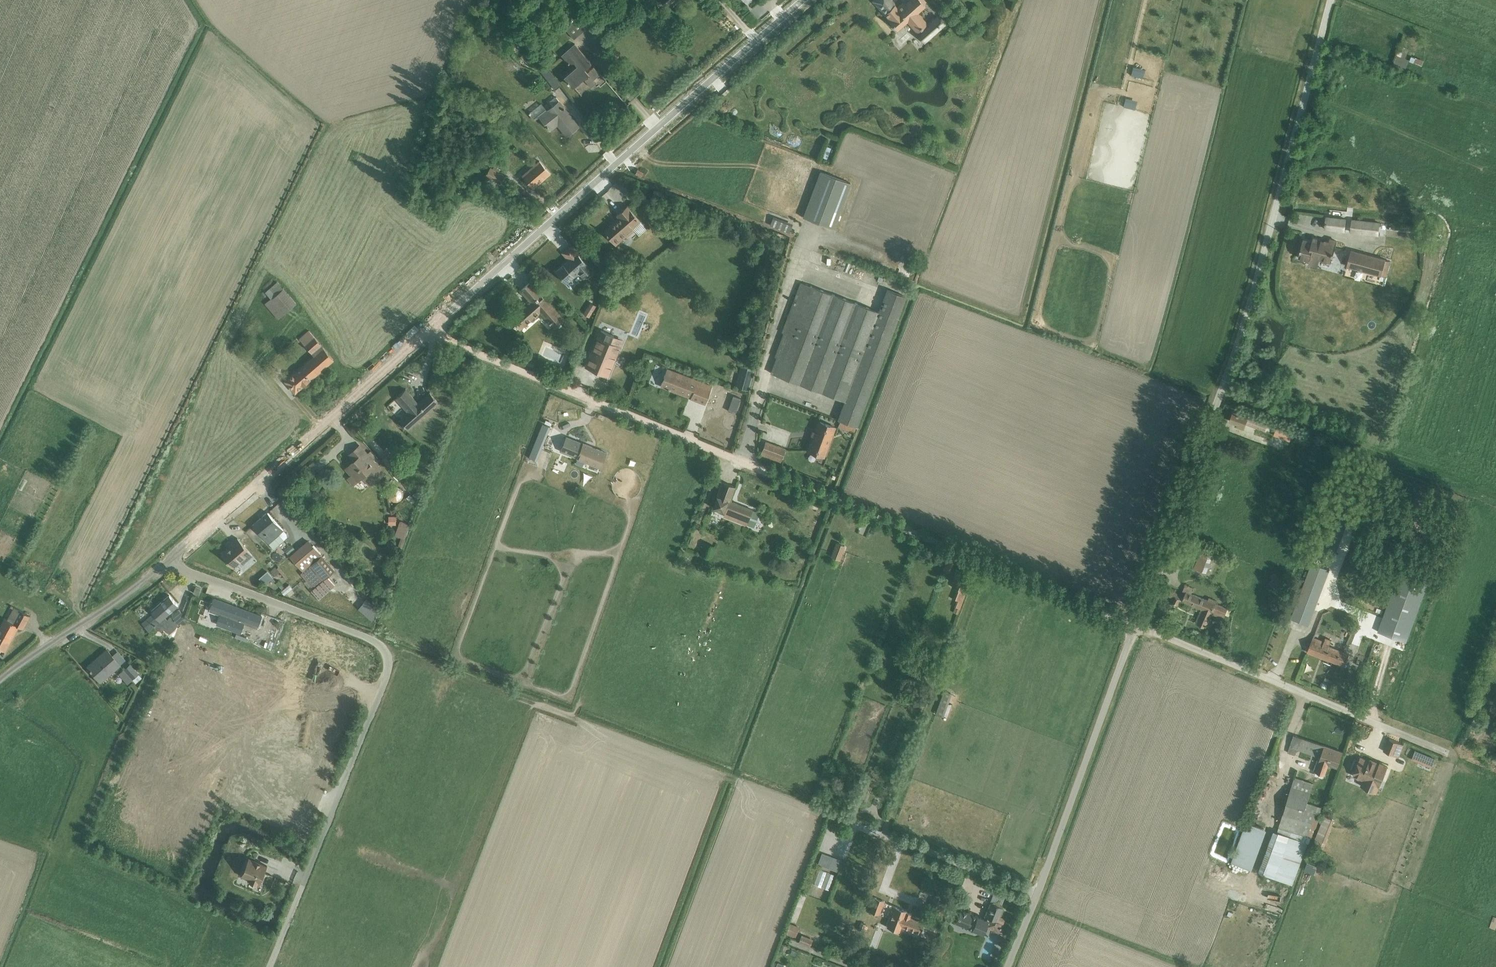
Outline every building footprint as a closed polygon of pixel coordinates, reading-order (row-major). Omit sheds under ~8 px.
[(874,0),(898,30),(908,22),(924,43),(946,24),(937,14),(927,22),(919,13),(926,6),(924,3),(926,1),(926,0),(907,0),(905,2),(903,0),(897,6),(892,0),(874,0)] [(574,15),(563,24),(574,38),(586,28),(574,15)] [(575,43),(562,54),(568,62),(574,61),(577,65),(564,76),(573,86),(586,74),(588,76),(585,79),(591,86),(597,81),(594,78),(601,73),(575,43)] [(1401,44),(1393,63),(1405,68),(1409,59),(1405,57),(1409,48),(1401,44)] [(1411,55),(1409,60),(1422,65),(1424,59),(1411,55)] [(543,67),(540,70),(555,89),(561,84),(548,67),(545,69),(543,67)] [(541,102),(529,112),(534,120),(539,116),(550,130),(559,124),(567,135),(579,126),(559,100),(547,109),(541,102)] [(539,160),(523,175),(533,187),(550,173),(539,160)] [(491,166),(485,175),(500,184),(505,175),(499,172),(501,168),(495,165),(493,168),(491,166)] [(644,171),(638,168),(635,173),(641,177),(644,171)] [(820,171),(803,216),(834,228),(851,183),(820,171)] [(655,189),(653,195),(664,198),(665,193),(662,192),(663,191),(655,189)] [(619,216),(603,230),(616,244),(634,229),(639,235),(647,228),(627,205),(617,213),(619,216)] [(773,216),(770,224),(790,232),(793,223),(773,216)] [(1326,216),(1325,228),(1345,230),(1347,218),(1326,216)] [(1352,218),(1350,232),(1379,235),(1380,221),(1352,218)] [(1303,239),(1299,256),(1310,259),(1308,264),(1318,267),(1320,259),(1331,262),(1337,239),(1329,237),(1328,241),(1313,237),(1312,241),(1303,239)] [(569,259),(577,252),(570,244),(562,252),(569,259)] [(1352,249),(1348,266),(1387,275),(1390,260),(1386,259),(1386,258),(1352,249)] [(577,252),(569,259),(556,270),(567,282),(574,276),(575,277),(579,273),(584,277),(588,278),(593,273),(594,270),(577,252)] [(830,259),(827,268),(833,270),(836,261),(830,259)] [(271,297),(283,286),(278,280),(266,291),(271,297)] [(531,301),(510,318),(512,320),(510,321),(517,329),(519,327),(520,329),(535,316),(536,317),(541,313),(554,328),(558,324),(560,326),(563,323),(561,322),(564,319),(531,280),(521,289),(531,301)] [(841,420),(856,425),(857,426),(907,296),(887,289),(878,310),(800,281),(782,331),(784,332),(775,356),(777,357),(771,372),(845,400),(838,419),(841,420)] [(283,286),(271,297),(265,303),(278,318),(297,302),(283,286)] [(590,301),(583,312),(589,316),(596,305),(590,301)] [(314,354),(285,379),(296,391),(334,358),(309,329),(300,337),(314,354)] [(601,329),(586,366),(608,375),(623,338),(601,329)] [(519,351),(515,360),(533,367),(536,358),(519,351)] [(741,364),(735,386),(748,390),(754,367),(741,364)] [(668,367),(661,385),(706,402),(713,384),(668,367)] [(406,388),(397,397),(408,410),(399,418),(401,420),(399,423),(404,429),(407,426),(408,428),(439,401),(430,391),(418,402),(406,388)] [(1233,411),(1230,420),(1237,422),(1236,425),(1244,428),(1246,423),(1265,430),(1268,423),(1233,411)] [(524,438),(533,442),(544,417),(535,413),(524,438)] [(819,419),(807,450),(824,456),(836,426),(819,419)] [(856,425),(841,420),(838,426),(854,432),(856,425)] [(535,459),(547,431),(550,426),(543,423),(529,456),(535,459)] [(1302,436),(1282,428),(1279,437),(1299,444),(1302,436)] [(547,431),(535,459),(537,459),(548,432),(547,431)] [(566,436),(561,449),(601,466),(607,452),(566,436)] [(766,440),(761,453),(782,461),(787,448),(766,440)] [(355,459),(344,467),(351,474),(347,478),(353,485),(363,476),(370,485),(384,473),(360,445),(350,454),(355,459)] [(386,449),(381,455),(384,459),(383,460),(398,476),(405,470),(391,452),(390,453),(386,449)] [(545,454),(540,463),(547,466),(552,457),(545,454)] [(533,472),(537,461),(530,458),(526,470),(533,472)] [(723,481),(713,507),(724,511),(724,515),(754,527),(760,512),(730,500),(735,486),(723,481)] [(389,491),(389,494),(390,498),(394,500),(398,501),(401,499),(403,495),(404,491),(402,488),(399,486),(394,485),(391,487),(389,491)] [(417,490),(407,497),(413,502),(422,494),(417,490)] [(1338,491),(1318,546),(1336,554),(1357,498),(1338,491)] [(263,515),(253,524),(274,548),(288,536),(287,533),(268,511),(266,511),(263,514),(263,515)] [(400,520),(395,534),(401,536),(398,544),(402,546),(410,523),(400,520)] [(333,570),(319,554),(321,553),(308,539),(289,556),(301,569),(304,566),(320,582),(333,570)] [(232,571),(252,555),(241,541),(221,557),(232,571)] [(837,542),(831,556),(839,559),(845,545),(837,542)] [(706,544),(703,553),(712,556),(715,547),(706,544)] [(1202,548),(1202,546),(1194,544),(1192,551),(1199,554),(1200,551),(1198,550),(1199,547),(1202,548)] [(1200,551),(1199,554),(1194,567),(1208,572),(1215,552),(1202,546),(1202,548),(1199,547),(1198,550),(1200,551)] [(948,558),(943,569),(950,572),(954,560),(948,558)] [(1311,562),(1291,617),(1309,624),(1330,569),(1311,562)] [(1403,563),(1378,631),(1407,641),(1431,574),(1403,563)] [(1220,603),(1186,589),(1181,603),(1203,612),(1196,629),(1207,634),(1220,603)] [(168,599),(140,622),(151,636),(165,625),(170,631),(185,620),(168,599)] [(258,631),(263,617),(212,599),(207,612),(217,615),(214,623),(239,633),(242,625),(258,631)] [(2,651),(17,627),(23,616),(12,609),(0,630),(0,650),(2,651)] [(1353,656),(1320,641),(1314,653),(1348,669),(1353,656)] [(117,647),(90,668),(100,681),(127,660),(117,647)] [(129,669),(137,678),(144,673),(135,663),(129,669)] [(1294,734),(1288,752),(1295,755),(1297,749),(1318,756),(1313,771),(1315,771),(1314,775),(1323,778),(1324,774),(1325,775),(1329,765),(1337,767),(1343,751),(1294,734)] [(1389,737),(1384,750),(1398,756),(1403,743),(1389,737)] [(1354,764),(1351,771),(1353,772),(1352,775),(1363,779),(1360,785),(1377,792),(1388,765),(1380,762),(1379,763),(1370,759),(1369,761),(1360,757),(1358,762),(1355,761),(1354,764)] [(1313,835),(1320,814),(1325,799),(1320,797),(1321,795),(1320,795),(1323,785),(1294,777),(1277,831),(1274,830),(1259,871),(1293,884),(1308,842),(1309,842),(1311,837),(1312,837),(1313,835)] [(1246,821),(1232,861),(1252,869),(1267,828),(1246,821)] [(261,890),(268,875),(246,865),(239,881),(261,890)] [(810,895),(804,892),(789,932),(799,936),(802,927),(799,926),(810,895)] [(889,922),(886,931),(920,943),(925,929),(898,920),(901,912),(875,903),(871,916),(889,922)] [(993,906),(986,922),(997,927),(1005,911),(993,906)] [(822,910),(818,932),(829,934),(833,912),(822,910)] [(964,916),(960,929),(981,937),(986,924),(964,916)] [(800,946),(802,940),(790,936),(788,942),(800,946)]
